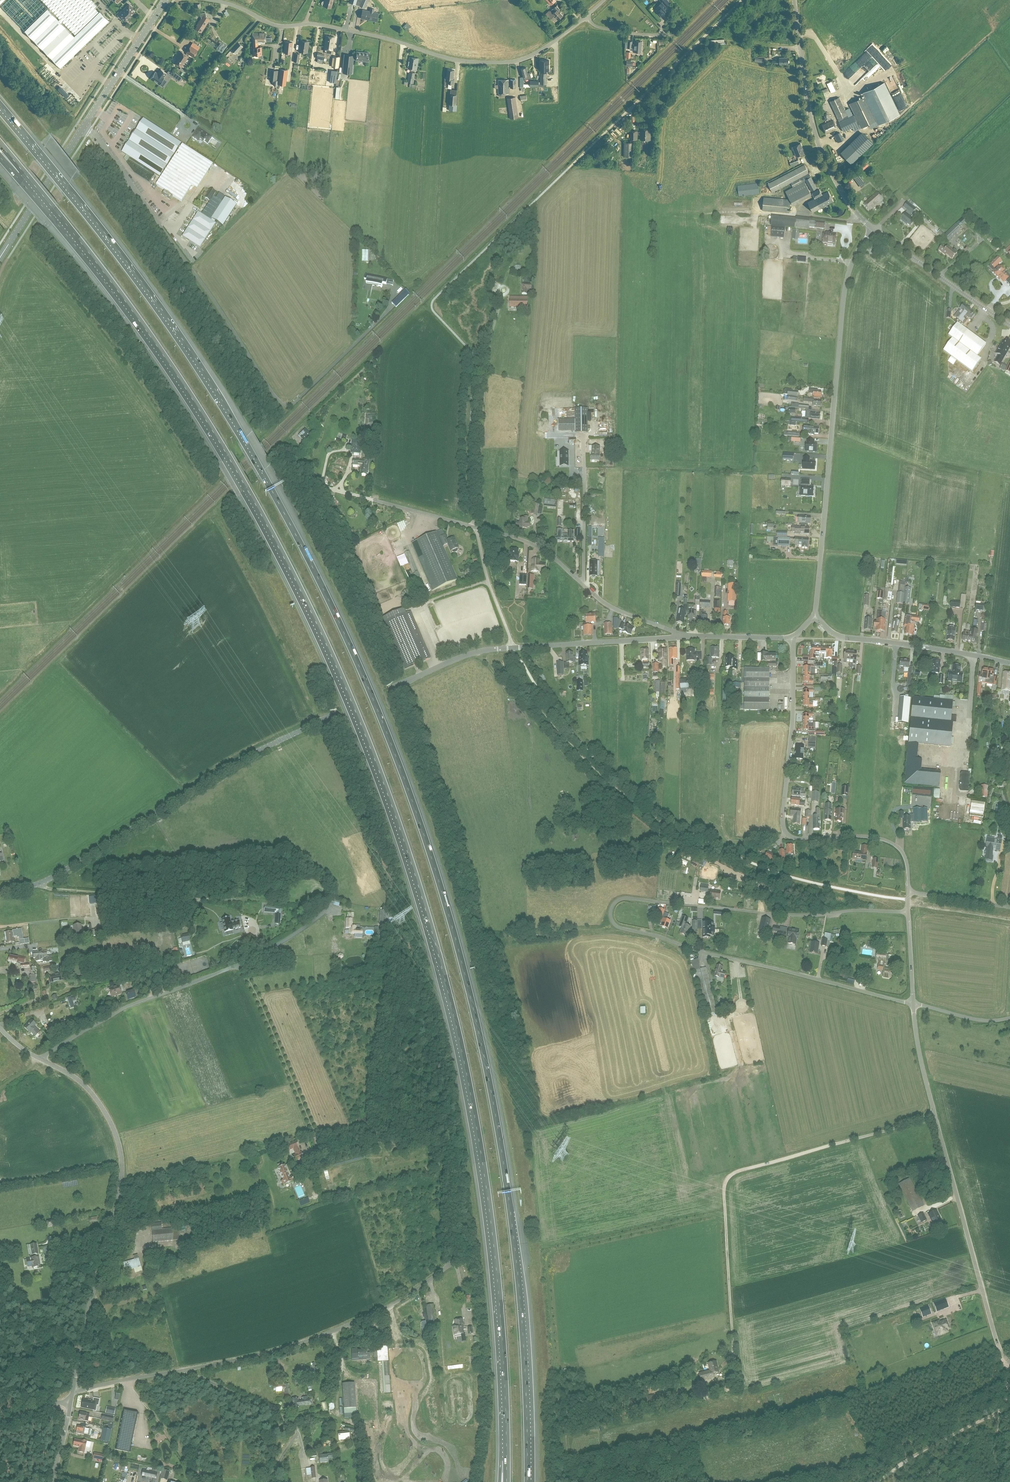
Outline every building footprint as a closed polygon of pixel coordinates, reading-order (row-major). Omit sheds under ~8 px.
[(1,6),(60,68),(109,20),(100,11),(99,12),(95,7),(97,5),(92,0),(8,0),(1,6)] [(355,5),(360,6),(365,8),(367,3),(368,0),(357,0),(356,4),(355,5)] [(657,7),(659,9),(657,11),(663,18),(669,13),(666,11),(669,8),(666,6),(670,2),(668,0),(660,0),(662,2),(657,7)] [(558,20),(563,15),(559,10),(561,8),(557,4),(553,8),(550,11),(549,10),(546,13),(552,20),(556,17),(558,20)] [(123,10),(117,15),(121,18),(122,17),(125,20),(134,12),(132,9),(133,8),(130,5),(124,11),(123,10)] [(370,7),(369,11),(362,9),(361,18),(376,21),(378,12),(374,12),(374,8),(370,7)] [(209,19),(206,17),(205,12),(200,13),(201,17),(201,18),(197,24),(197,25),(195,28),(201,32),(209,19)] [(241,21),(234,16),(228,27),(230,29),(229,31),(233,34),(241,21)] [(253,33),(253,42),(257,42),(257,43),(258,43),(265,43),(265,41),(271,41),(271,37),(265,37),(265,33),(253,33)] [(327,49),(332,50),(334,37),(326,36),(324,50),(326,51),(327,49)] [(298,51),(307,52),(309,41),(300,40),(298,51)] [(238,41),(231,49),(236,54),(243,46),(238,41)] [(284,52),(291,53),(292,42),(285,41),(284,52)] [(642,41),(635,41),(635,44),(634,44),(633,51),(641,52),(642,41)] [(253,47),(253,54),(261,54),(261,47),(258,47),(258,43),(257,43),(257,42),(253,42),(253,47)] [(177,58),(174,62),(181,66),(188,56),(188,55),(189,54),(193,57),(198,50),(191,45),(186,52),(186,53),(186,54),(180,50),(176,57),(177,58)] [(353,56),(344,55),(343,72),(351,73),(353,59),(356,60),(368,61),(369,53),(357,52),(356,57),(353,56)] [(338,67),(340,57),(333,56),(331,66),(338,67)] [(409,71),(408,82),(414,83),(415,72),(413,72),(414,69),(417,70),(419,58),(410,56),(408,68),(410,69),(410,71),(409,71)] [(549,70),(549,60),(540,60),(540,70),(543,70),(549,70)] [(859,83),(875,66),(869,61),(853,77),(859,83)] [(520,69),(523,77),(520,77),(520,87),(524,87),(524,80),(532,78),(530,72),(527,73),(526,67),(520,69)] [(170,68),(167,72),(172,76),(179,80),(181,77),(175,72),(170,68)] [(288,69),(279,68),(278,84),(286,85),(288,69)] [(155,71),(150,78),(159,84),(164,78),(163,77),(166,73),(161,69),(157,73),(155,71)] [(279,70),(270,69),(269,80),(278,80),(279,70)] [(539,82),(539,86),(540,86),(540,84),(547,84),(547,73),(540,73),(540,82),(539,82)] [(828,74),(823,76),(830,90),(839,87),(834,76),(829,78),(828,74)] [(495,88),(498,88),(498,94),(509,93),(508,79),(498,79),(498,84),(495,84),(495,88)] [(839,97),(830,101),(839,121),(839,122),(844,131),(852,127),(854,131),(871,123),(873,126),(878,124),(899,114),(884,82),(863,92),(866,98),(850,105),(855,114),(852,115),(849,108),(845,110),(839,97)] [(162,90),(157,95),(161,98),(165,93),(162,90)] [(449,104),(448,110),(456,111),(456,105),(457,94),(450,94),(449,104)] [(507,98),(510,118),(518,117),(515,96),(507,98)] [(143,119),(122,152),(160,177),(178,148),(179,149),(180,147),(179,146),(181,143),(143,119)] [(837,129),(833,120),(822,125),(826,134),(837,129)] [(212,137),(199,127),(194,134),(193,136),(193,137),(198,141),(200,138),(208,144),(212,137)] [(630,130),(630,139),(637,139),(637,134),(640,134),(640,140),(651,140),(651,128),(640,128),(640,131),(637,131),(637,130),(630,130)] [(862,131),(854,139),(851,141),(841,152),(851,163),(873,142),(862,131)] [(834,135),(838,142),(844,139),(840,132),(834,135)] [(634,156),(634,142),(624,142),(624,156),(634,156)] [(213,163),(182,143),(180,147),(179,149),(160,177),(159,178),(155,184),(164,190),(162,194),(170,199),(172,195),(181,201),(191,185),(196,188),(213,163)] [(796,156),(804,153),(800,143),(792,146),(793,147),(791,148),(792,151),(794,150),(796,156)] [(785,191),(789,199),(791,202),(793,206),(812,195),(804,181),(805,180),(811,191),(817,188),(811,176),(809,173),(804,164),(767,183),(772,192),(790,182),(791,183),(793,187),(785,191)] [(759,194),(758,183),(737,185),(739,196),(759,194)] [(210,201),(215,193),(210,189),(205,197),(210,201)] [(813,212),(833,201),(828,191),(822,194),(819,189),(812,193),(815,198),(808,202),(813,212)] [(877,193),(864,205),(870,212),(883,200),(877,193)] [(225,197),(211,218),(213,219),(212,221),(214,222),(215,221),(223,226),(236,205),(225,197)] [(791,202),(789,199),(763,197),(762,210),(789,212),(791,202)] [(907,202),(903,207),(907,211),(906,213),(905,213),(900,220),(905,224),(906,223),(910,226),(915,220),(910,216),(912,214),(916,209),(907,202)] [(182,236),(199,247),(216,223),(198,212),(182,236)] [(949,242),(961,230),(955,224),(945,235),(943,236),(949,242)] [(784,239),(785,228),(772,227),(771,238),(784,239)] [(966,238),(964,241),(972,248),(979,238),(969,231),(965,238),(966,238)] [(827,232),(827,234),(824,234),(823,243),(828,243),(827,246),(833,246),(833,244),(835,244),(836,235),(830,234),(830,232),(827,232)] [(938,250),(942,253),(945,256),(946,255),(952,259),(957,253),(954,250),(953,251),(947,247),(945,249),(942,246),(938,250)] [(998,257),(990,264),(991,265),(989,267),(993,272),(992,272),(998,279),(999,278),(1003,283),(1005,281),(1009,287),(1009,275),(1007,272),(1006,274),(1004,272),(1005,272),(999,266),(998,267),(997,266),(1002,262),(998,257)] [(387,279),(365,274),(364,280),(367,280),(366,283),(382,287),(383,283),(386,284),(387,279)] [(985,280),(983,282),(981,281),(978,285),(988,292),(993,284),(985,280)] [(531,285),(522,284),(521,294),(526,295),(527,295),(527,293),(526,293),(527,289),(531,290),(531,285)] [(409,295),(405,291),(392,303),(396,307),(409,295)] [(513,306),(513,308),(526,308),(527,297),(519,297),(519,298),(517,298),(517,297),(509,297),(509,306),(513,306)] [(960,309),(954,316),(957,318),(958,319),(962,314),(962,315),(964,312),(965,313),(966,311),(967,312),(969,309),(963,304),(959,309),(960,309)] [(957,318),(955,322),(957,323),(958,323),(960,321),(964,324),(967,320),(966,319),(967,317),(969,318),(970,317),(971,318),(974,314),(973,313),(974,313),(969,309),(967,312),(966,311),(965,313),(964,312),(962,315),(962,314),(958,319),(957,318)] [(952,338),(943,350),(972,371),(981,359),(977,356),(986,344),(958,323),(957,323),(948,335),(952,338)] [(1005,343),(1002,342),(996,354),(999,355),(995,362),(1000,365),(1009,347),(1009,343),(1007,341),(1005,343)] [(809,390),(809,394),(813,394),(813,398),(818,398),(821,398),(821,397),(822,395),(821,395),(821,392),(818,392),(818,391),(809,390)] [(587,408),(575,408),(575,433),(588,433),(587,408)] [(806,410),(805,418),(811,418),(820,419),(820,413),(815,413),(815,411),(812,411),(812,410),(806,410)] [(809,426),(803,425),(803,433),(807,433),(807,434),(814,435),(814,433),(818,434),(818,429),(819,429),(819,426),(813,426),(813,427),(809,427),(809,426)] [(311,435),(305,429),(303,431),(306,433),(301,438),(304,441),(311,435)] [(806,443),(805,451),(816,452),(817,444),(814,444),(814,441),(807,440),(807,443),(806,443)] [(351,453),(361,454),(362,444),(351,443),(351,453)] [(591,455),(591,461),(599,461),(600,455),(599,455),(600,446),(592,446),(592,455),(591,455)] [(568,451),(562,451),(562,456),(560,456),(560,466),(568,466),(568,451)] [(815,462),(815,461),(809,461),(809,457),(803,457),(803,468),(814,469),(814,466),(815,466),(815,462)] [(368,471),(369,460),(353,459),(353,465),(361,466),(361,474),(367,475),(367,474),(368,474),(368,471)] [(791,479),(782,478),(781,486),(790,487),(791,479)] [(812,496),(813,487),(808,486),(808,484),(809,484),(809,479),(801,479),(801,486),(800,486),(800,490),(800,495),(812,496)] [(520,528),(528,528),(528,527),(530,527),(530,522),(528,522),(528,516),(524,516),(524,519),(520,518),(520,521),(516,521),(516,527),(520,527),(520,528)] [(811,517),(799,516),(798,523),(810,524),(811,517)] [(809,534),(809,527),(795,527),(795,525),(792,525),(792,532),(795,532),(795,533),(801,533),(801,534),(809,534)] [(562,534),(562,541),(573,541),(573,530),(568,530),(568,534),(562,534)] [(436,532),(412,543),(433,591),(457,580),(436,532)] [(445,535),(440,537),(444,546),(448,544),(451,551),(452,551),(452,552),(454,552),(455,553),(457,551),(458,550),(458,549),(458,548),(459,548),(454,538),(447,541),(445,535)] [(790,538),(774,537),(774,545),(778,545),(778,544),(786,545),(786,541),(790,541),(790,538)] [(809,541),(809,539),(795,538),(794,544),(802,545),(802,547),(808,547),(809,541)] [(404,550),(405,553),(404,553),(406,558),(415,579),(420,577),(409,551),(408,552),(406,549),(404,550)] [(518,549),(511,549),(510,561),(517,561),(519,561),(519,554),(518,554),(518,549)] [(540,559),(532,559),(532,571),(539,571),(539,570),(545,570),(546,563),(539,563),(540,559)] [(597,575),(597,569),(599,569),(599,561),(590,561),(590,575),(591,575),(592,576),(593,577),(594,577),(595,577),(595,576),(596,575),(597,575)] [(711,571),(702,571),(701,582),(706,582),(707,577),(711,577),(711,571)] [(656,596),(655,602),(663,602),(664,590),(665,590),(666,584),(662,584),(662,588),(656,587),(656,592),(654,592),(654,596),(656,596)] [(684,599),(683,610),(679,609),(677,622),(683,623),(685,615),(686,615),(687,610),(687,599),(684,599)] [(984,604),(976,603),(975,609),(974,609),(974,612),(976,613),(976,610),(983,611),(984,604)] [(383,617),(404,665),(405,669),(431,658),(411,611),(406,614),(404,609),(383,617)] [(693,609),(688,609),(688,624),(694,624),(695,619),(696,619),(696,611),(695,611),(695,610),(693,610),(693,609)] [(700,624),(707,625),(707,616),(706,616),(706,613),(704,613),(704,611),(699,611),(699,615),(699,620),(700,620),(700,624)] [(583,622),(583,625),(584,635),(593,635),(593,625),(589,625),(589,623),(595,622),(595,614),(586,615),(586,622),(583,622)] [(909,635),(912,616),(906,615),(904,626),(906,627),(905,634),(909,635)] [(920,617),(912,616),(909,635),(913,635),(915,622),(919,622),(920,617)] [(872,617),(869,617),(869,619),(865,619),(864,629),(871,630),(872,617)] [(618,625),(618,628),(619,628),(623,629),(622,631),(628,634),(628,633),(631,634),(634,627),(621,622),(622,620),(618,619),(618,625)] [(893,626),(892,632),(897,633),(899,627),(900,621),(894,620),(892,626),(893,626)] [(612,634),(612,622),(604,623),(605,634),(612,634)] [(946,640),(954,641),(956,628),(948,627),(946,640)] [(971,632),(964,631),(964,634),(963,634),(962,640),(963,640),(963,641),(966,641),(971,641),(972,637),(970,637),(971,632)] [(712,665),(712,657),(719,657),(719,647),(711,647),(710,657),(707,657),(706,665),(712,665)] [(816,656),(819,657),(820,647),(812,647),(812,651),(810,651),(809,659),(816,659),(816,656)] [(820,647),(819,653),(824,653),(824,658),(832,658),(832,648),(831,647),(829,647),(828,648),(820,647)] [(659,659),(661,659),(662,667),(667,667),(667,658),(666,658),(666,648),(659,648),(659,659)] [(674,668),(674,665),(674,659),(677,659),(677,648),(669,648),(669,665),(670,668),(674,668)] [(641,659),(649,659),(649,649),(640,649),(641,659)] [(695,650),(687,650),(687,661),(695,660),(701,660),(701,653),(695,653),(695,650)] [(569,668),(569,662),(573,662),(573,653),(566,653),(567,662),(564,662),(564,669),(569,668)] [(587,653),(580,653),(580,660),(579,660),(579,666),(588,666),(588,660),(587,660),(587,653)] [(768,653),(761,653),(761,661),(766,661),(766,660),(768,660),(768,661),(770,661),(770,662),(767,662),(767,666),(777,667),(777,662),(776,662),(776,654),(768,654),(768,653)] [(730,667),(730,669),(737,669),(737,661),(733,661),(734,657),(726,657),(725,667),(730,667)] [(909,668),(910,660),(900,660),(900,665),(898,665),(898,670),(899,670),(899,671),(904,671),(904,668),(909,668)] [(930,660),(929,662),(931,662),(930,672),(939,673),(940,668),(940,661),(931,660),(930,660)] [(804,674),(809,674),(809,669),(813,669),(813,665),(809,665),(809,666),(804,666),(804,674)] [(948,680),(962,682),(963,673),(960,673),(961,666),(953,665),(952,672),(949,671),(948,680)] [(770,668),(744,668),(744,677),(769,678),(770,668)] [(986,684),(989,669),(983,668),(982,676),(978,676),(977,696),(980,696),(980,694),(981,694),(982,683),(986,684)] [(989,669),(986,684),(996,685),(997,677),(993,677),(994,670),(989,669)] [(1009,691),(1009,672),(1003,672),(1001,690),(1009,691)] [(809,674),(804,674),(804,682),(809,682),(809,683),(813,683),(813,680),(809,680),(809,674)] [(769,688),(769,678),(744,677),(744,687),(769,688)] [(691,678),(680,679),(681,689),(692,688),(691,678)] [(677,696),(676,689),(674,689),(674,686),(667,686),(668,697),(677,696)] [(769,698),(769,688),(744,687),(744,697),(769,698)] [(804,690),(803,698),(809,698),(809,693),(813,692),(813,689),(809,689),(809,690),(804,690)] [(769,710),(769,698),(744,697),(744,710),(769,710)] [(898,722),(908,722),(910,698),(900,697),(898,722)] [(913,697),(908,743),(919,744),(951,747),(953,722),(956,722),(957,716),(952,715),(953,701),(913,697)] [(809,698),(803,698),(803,706),(809,706),(809,707),(813,707),(813,704),(809,704),(809,698)] [(803,714),(803,722),(809,722),(809,717),(813,717),(813,713),(809,713),(809,714),(803,714)] [(803,722),(803,730),(808,730),(808,731),(814,731),(814,735),(820,735),(820,736),(826,736),(826,735),(824,735),(824,731),(815,731),(815,722),(809,722),(803,722)] [(795,758),(803,759),(804,745),(796,745),(795,758)] [(764,779),(774,779),(774,771),(767,771),(767,769),(759,769),(759,779),(761,779),(761,780),(764,780),(764,779)] [(970,772),(962,772),(960,773),(959,790),(961,791),(968,792),(970,772)] [(913,787),(912,795),(932,797),(933,789),(913,787)] [(793,788),(792,796),(805,797),(805,793),(800,792),(801,789),(793,788)] [(833,812),(831,812),(832,804),(826,804),(824,820),(832,821),(833,812)] [(903,818),(903,829),(910,829),(910,822),(921,822),(921,821),(927,821),(927,808),(914,808),(914,814),(910,814),(910,816),(904,816),(904,812),(899,812),(899,818),(903,818)] [(791,809),(790,815),(794,816),(793,824),(794,824),(794,822),(800,823),(799,824),(800,824),(801,810),(791,809)] [(842,822),(842,814),(844,814),(845,809),(836,809),(835,821),(842,822)] [(984,859),(992,861),(993,856),(992,855),(993,852),(994,852),(994,849),(1000,850),(1002,839),(987,837),(986,848),(987,848),(986,852),(985,852),(984,854),(985,854),(984,859)] [(780,850),(780,856),(777,856),(767,851),(765,857),(775,862),(775,861),(780,861),(780,859),(784,859),(784,861),(787,861),(787,858),(787,854),(793,854),(793,845),(786,845),(786,851),(784,851),(784,850),(780,850)] [(852,859),(866,860),(868,846),(862,845),(861,852),(853,851),(852,859)] [(708,892),(708,890),(708,885),(701,884),(700,891),(708,892)] [(720,899),(721,892),(708,890),(708,892),(707,894),(710,894),(710,898),(720,899)] [(281,916),(282,907),(264,906),(264,913),(275,913),(274,923),(281,924),(281,919),(282,919),(282,916),(281,916)] [(659,908),(657,915),(662,916),(660,922),(663,923),(661,926),(667,928),(670,921),(667,920),(669,914),(664,912),(664,910),(659,908)] [(629,920),(637,921),(638,916),(642,917),(642,921),(649,921),(649,910),(642,911),(642,914),(638,914),(638,910),(631,909),(631,910),(627,909),(626,912),(630,912),(629,920)] [(379,910),(379,923),(389,924),(389,911),(379,910)] [(691,927),(686,925),(689,919),(682,916),(678,927),(682,928),(680,933),(686,935),(689,930),(691,927)] [(222,923),(220,923),(221,928),(223,927),(226,935),(233,934),(233,930),(232,929),(241,927),(239,920),(231,922),(230,917),(222,919),(222,923)] [(349,933),(350,933),(350,934),(355,934),(354,938),(362,938),(362,934),(363,934),(363,929),(356,929),(356,925),(355,925),(352,925),(352,919),(346,918),(346,928),(349,928),(349,933)] [(767,932),(770,920),(762,918),(759,931),(767,932)] [(710,921),(703,921),(703,929),(715,929),(715,926),(714,926),(714,923),(710,923),(710,921)] [(89,932),(84,933),(84,937),(87,936),(94,935),(93,929),(92,924),(88,924),(89,932)] [(81,925),(74,925),(74,932),(71,932),(71,937),(82,936),(81,932),(82,932),(81,925)] [(780,941),(782,928),(773,927),(771,940),(780,941)] [(17,929),(12,930),(13,931),(13,934),(13,937),(15,937),(17,936),(17,937),(17,938),(18,937),(19,937),(19,940),(21,939),(23,939),(22,934),(22,929),(17,929)] [(715,933),(715,929),(703,929),(703,937),(710,937),(710,935),(714,935),(714,933),(715,933)] [(798,939),(799,931),(789,929),(788,937),(789,937),(788,943),(796,945),(797,938),(798,939)] [(8,932),(4,932),(5,937),(6,943),(10,942),(14,941),(13,937),(13,934),(13,931),(8,932)] [(180,935),(182,943),(190,941),(188,933),(180,935)] [(831,934),(825,933),(824,939),(822,938),(821,946),(826,946),(829,946),(831,934)] [(809,952),(818,954),(819,943),(811,942),(809,952)] [(38,950),(38,952),(33,952),(34,958),(35,958),(36,961),(43,960),(43,962),(46,961),(46,962),(49,962),(49,961),(52,961),(51,956),(47,956),(46,951),(42,952),(42,949),(41,949),(39,949),(38,950)] [(887,953),(877,952),(876,960),(879,960),(878,964),(877,970),(884,971),(883,976),(884,976),(884,977),(888,978),(888,977),(892,977),(893,969),(884,968),(885,964),(887,953)] [(13,955),(12,956),(10,956),(8,962),(16,964),(17,962),(24,964),(25,958),(13,955)] [(726,972),(721,971),(722,967),(717,966),(714,976),(713,979),(716,980),(717,977),(719,977),(724,978),(726,972)] [(707,967),(694,970),(706,1015),(718,1012),(707,967)] [(50,983),(62,980),(60,973),(48,976),(50,983)] [(119,985),(109,988),(112,997),(121,994),(121,993),(125,992),(123,984),(119,986),(119,985)] [(135,990),(128,992),(130,999),(137,997),(136,995),(135,990)] [(74,994),(78,1006),(82,1004),(78,993),(74,994)] [(31,1019),(24,1027),(30,1033),(31,1032),(35,1036),(40,1032),(34,1026),(36,1024),(31,1019)] [(49,1031),(60,1026),(58,1020),(47,1025),(49,1031)] [(296,1141),(287,1145),(290,1150),(293,1149),(295,1154),(292,1156),(294,1161),(303,1158),(301,1152),(300,1152),(298,1147),(299,1146),(296,1141)] [(284,1165),(283,1166),(279,1168),(278,1168),(283,1180),(281,1181),(283,1185),(294,1181),(292,1176),(289,1177),(284,1165)] [(301,1177),(308,1198),(313,1197),(311,1193),(315,1191),(309,1174),(301,1177)] [(910,1177),(899,1183),(913,1211),(924,1205),(910,1177)] [(939,1216),(936,1210),(928,1214),(933,1223),(934,1222),(936,1226),(942,1223),(939,1217),(939,1216)] [(923,1213),(918,1215),(921,1223),(927,1220),(923,1213)] [(151,1224),(152,1230),(153,1242),(173,1240),(179,1240),(178,1228),(172,1229),(172,1228),(162,1229),(161,1223),(151,1224)] [(40,1266),(39,1256),(38,1256),(38,1254),(37,1244),(31,1245),(33,1255),(35,1254),(36,1257),(30,1258),(26,1259),(27,1260),(24,1260),(25,1266),(28,1265),(28,1267),(32,1266),(32,1268),(40,1266)] [(134,1260),(124,1263),(126,1270),(141,1266),(138,1257),(137,1255),(133,1256),(134,1260)] [(936,1311),(949,1306),(946,1297),(933,1302),(936,1311)] [(433,1304),(425,1306),(429,1324),(437,1322),(433,1304)] [(928,1304),(919,1308),(922,1316),(931,1313),(928,1304)] [(465,1333),(464,1334),(464,1330),(467,1329),(466,1327),(463,1327),(462,1319),(455,1320),(456,1327),(453,1327),(454,1335),(461,1334),(462,1338),(466,1338),(465,1333)] [(938,1321),(933,1323),(935,1330),(938,1328),(939,1330),(938,1330),(939,1332),(939,1331),(940,1334),(946,1331),(946,1329),(949,1328),(947,1324),(946,1324),(945,1321),(939,1323),(938,1321)] [(475,1325),(472,1326),(467,1327),(468,1334),(473,1333),(473,1332),(474,1335),(476,1335),(475,1331),(476,1331),(475,1325)] [(379,1342),(380,1347),(376,1347),(377,1358),(374,1358),(374,1362),(382,1361),(383,1376),(384,1376),(385,1393),(390,1392),(389,1375),(388,1361),(387,1341),(379,1342)] [(370,1352),(366,1352),(366,1348),(351,1349),(352,1359),(358,1359),(358,1357),(362,1357),(362,1356),(366,1356),(366,1360),(371,1359),(370,1352)] [(719,1372),(716,1361),(708,1363),(710,1370),(699,1373),(701,1380),(714,1377),(713,1373),(719,1372)] [(290,1394),(288,1383),(284,1384),(283,1383),(278,1383),(280,1393),(284,1392),(284,1395),(290,1394)] [(342,1383),(344,1408),(356,1408),(355,1383),(342,1383)] [(654,1394),(643,1396),(645,1403),(656,1401),(654,1394)] [(302,1397),(302,1400),(299,1400),(298,1398),(290,1399),(292,1407),(299,1406),(312,1404),(311,1398),(308,1399),(307,1396),(302,1397)] [(99,1399),(93,1398),(93,1401),(83,1399),(81,1407),(93,1409),(94,1404),(97,1405),(98,1403),(99,1403),(99,1399)] [(138,1413),(123,1410),(115,1449),(131,1452),(138,1413)] [(90,1414),(86,1413),(80,1412),(79,1419),(88,1421),(90,1414)] [(77,1426),(76,1433),(84,1435),(86,1427),(84,1427),(77,1426)] [(338,1431),(339,1439),(350,1438),(349,1430),(338,1431)] [(78,1451),(84,1453),(86,1446),(89,1446),(90,1442),(84,1440),(84,1441),(74,1439),(73,1446),(79,1447),(78,1451)] [(93,1459),(103,1461),(104,1454),(94,1452),(93,1459)] [(322,1454),(322,1455),(319,1456),(319,1463),(328,1462),(328,1459),(334,1458),(334,1453),(322,1454)] [(307,1475),(311,1475),(312,1478),(316,1478),(315,1467),(310,1467),(310,1468),(306,1468),(307,1475)] [(143,1469),(141,1475),(156,1478),(157,1472),(143,1469)] [(160,1478),(167,1480),(170,1471),(162,1469),(160,1478)]
